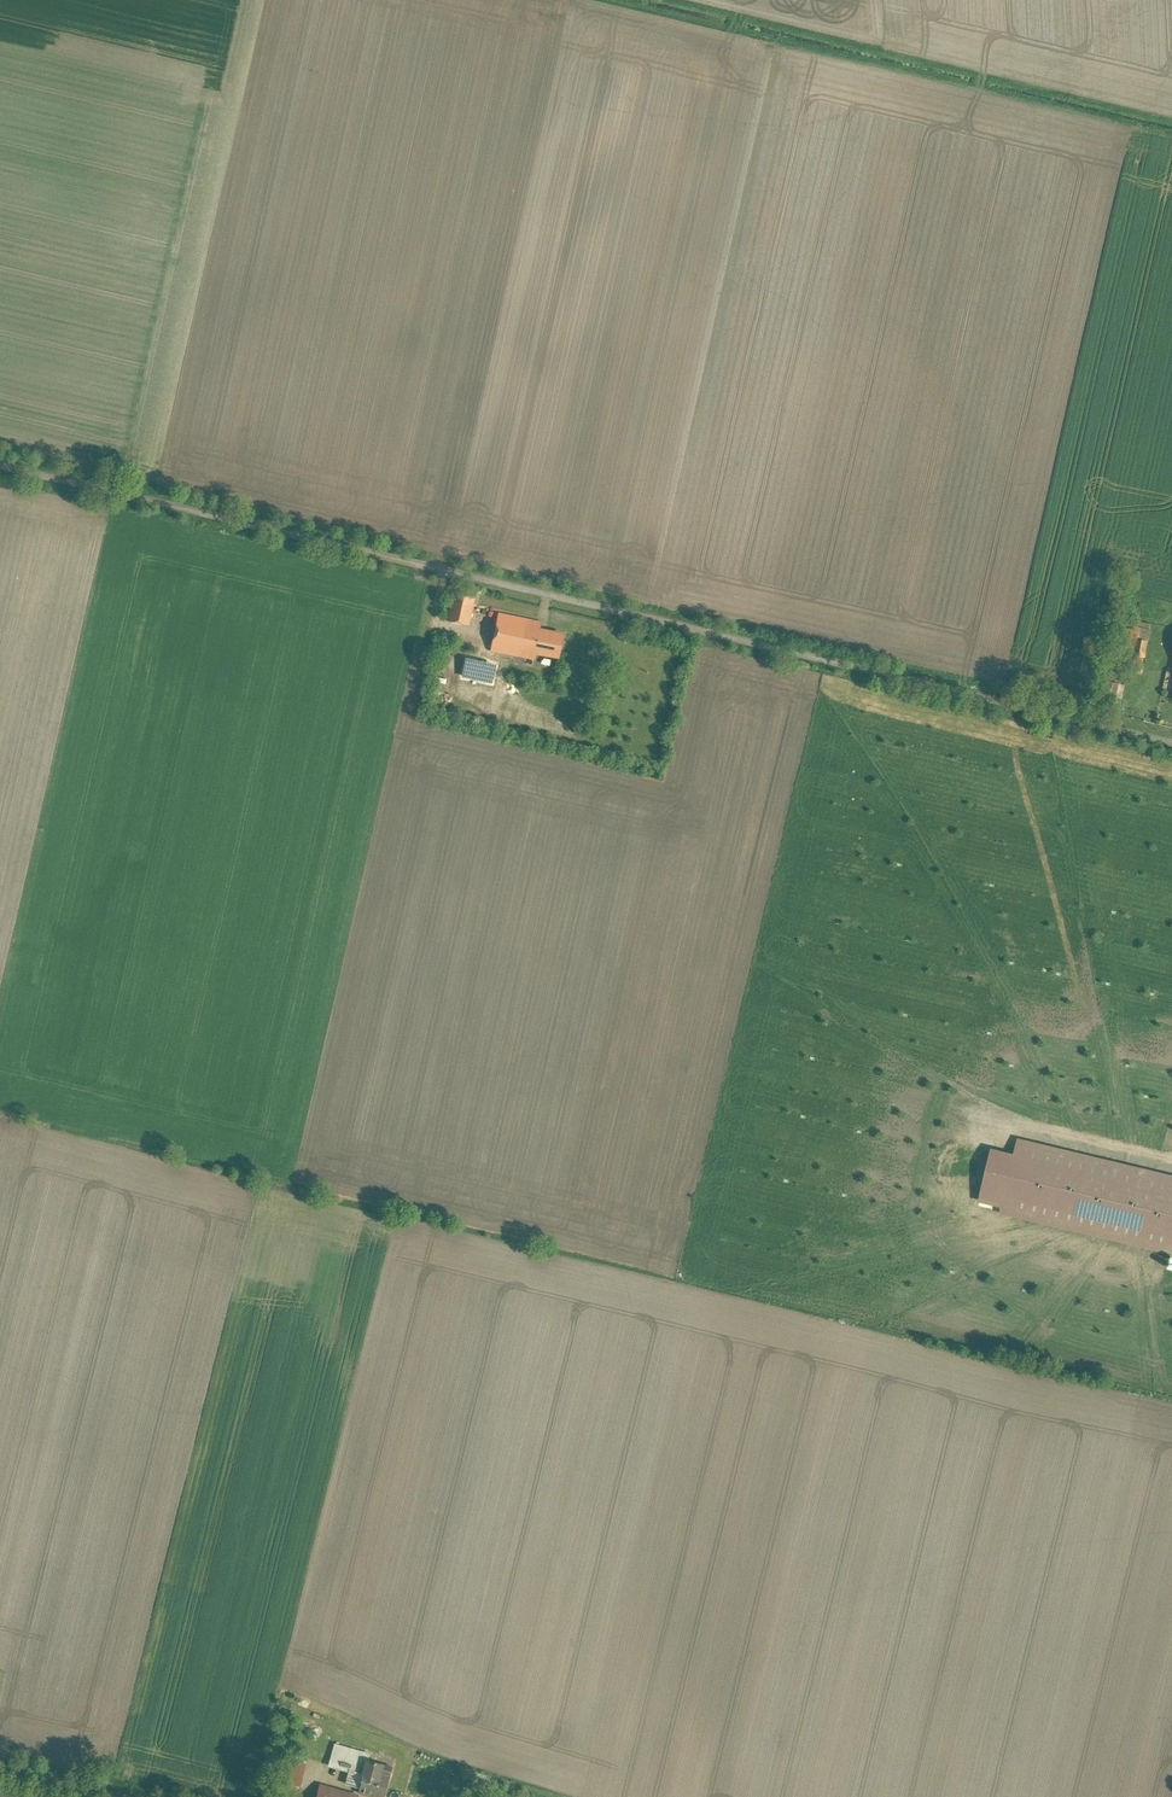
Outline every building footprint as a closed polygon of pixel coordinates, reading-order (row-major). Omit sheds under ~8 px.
[(470,627),(476,599),(453,594),(447,622),(470,627)] [(542,623),(498,614),(490,653),(536,662),(537,657),(560,661),(565,635),(541,630),(542,623)] [(1151,631),(1133,628),(1132,630),(1126,629),(1122,654),(1135,656),(1132,672),(1140,673),(1142,660),(1146,660),(1151,631)] [(1012,1152),(990,1147),(978,1200),(1000,1205),(999,1212),(1171,1253),(1171,1174),(1016,1137),(1012,1152)] [(365,1751),(336,1743),(330,1763),(360,1771),(365,1751)] [(286,1758),(280,1780),(300,1785),(305,1763),(286,1758)] [(393,1766),(366,1759),(359,1788),(386,1795),(393,1766)] [(319,1785),(316,1796),(357,1796),(358,1795),(319,1785)]
